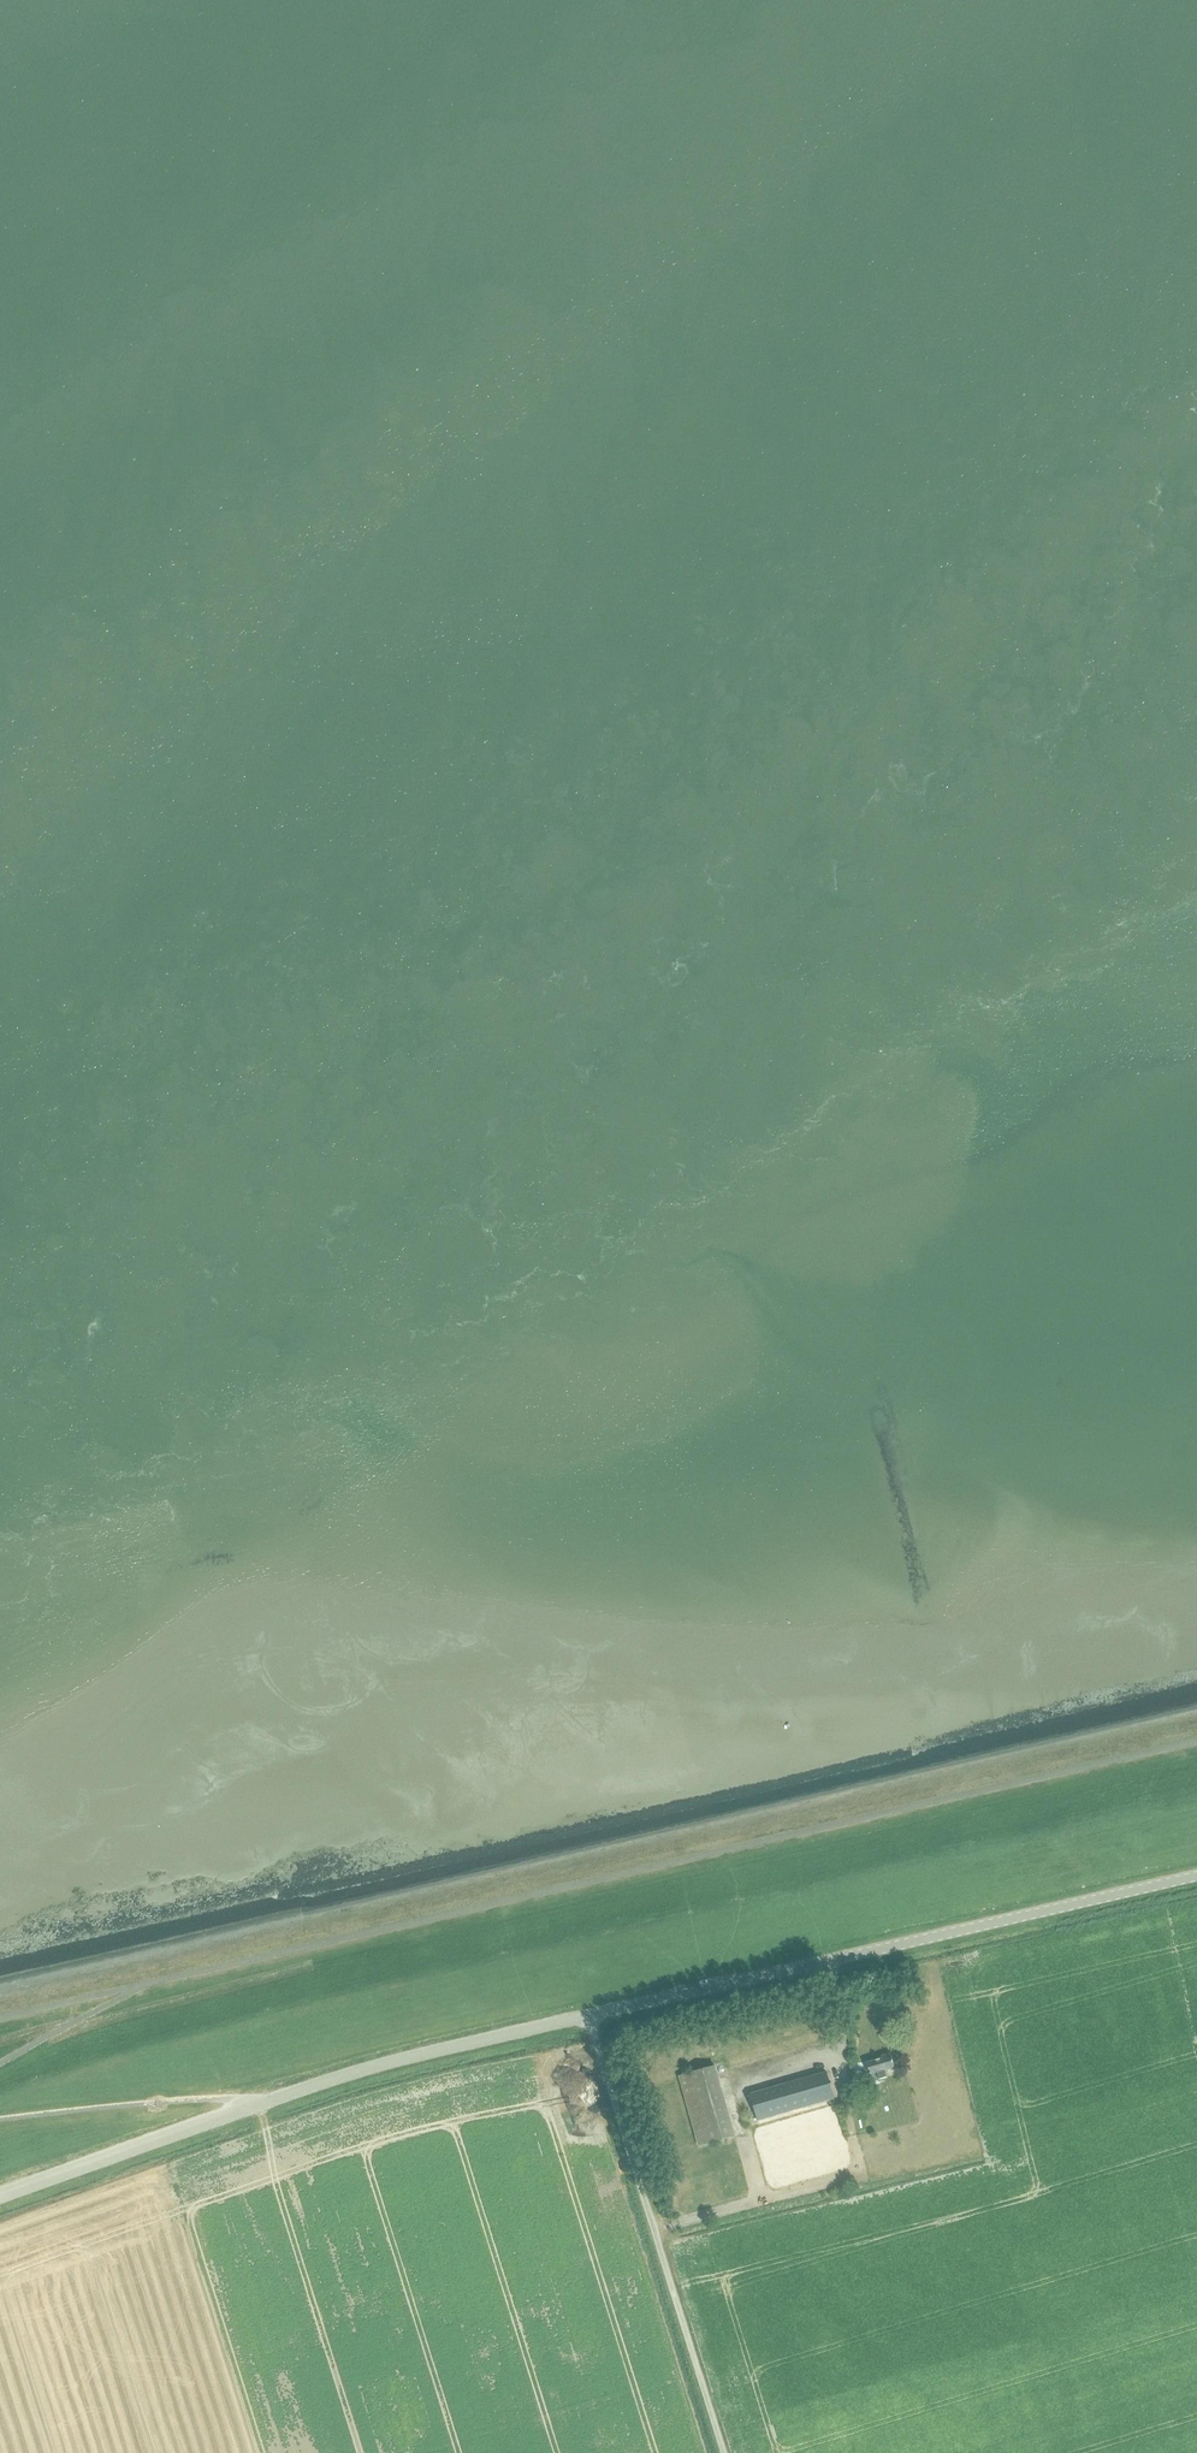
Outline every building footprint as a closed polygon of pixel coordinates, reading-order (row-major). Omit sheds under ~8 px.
[(886,2070),(896,2068),(892,2054),(882,2056),(882,2059),(867,2063),(871,2075),(878,2073),(880,2080),(888,2077),(886,2070)] [(680,2076),(699,2146),(735,2136),(715,2066),(680,2076)] [(750,2094),(758,2121),(835,2099),(827,2072),(750,2094)] [(738,2160),(722,2165),(724,2173),(741,2169),(738,2160)]
